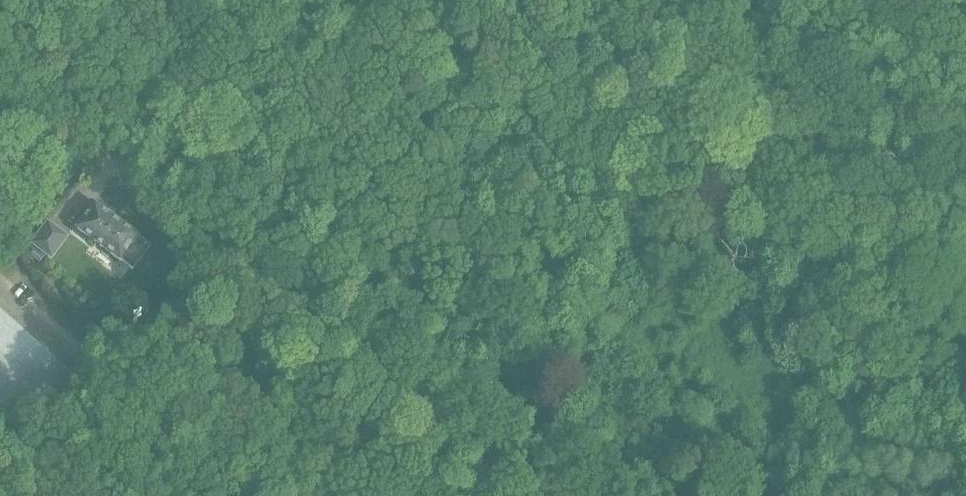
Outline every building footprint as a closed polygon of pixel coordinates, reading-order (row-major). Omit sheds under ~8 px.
[(130,269),(149,246),(93,203),(75,226),(130,269)] [(39,249),(56,227),(46,220),(30,241),(39,249)]
